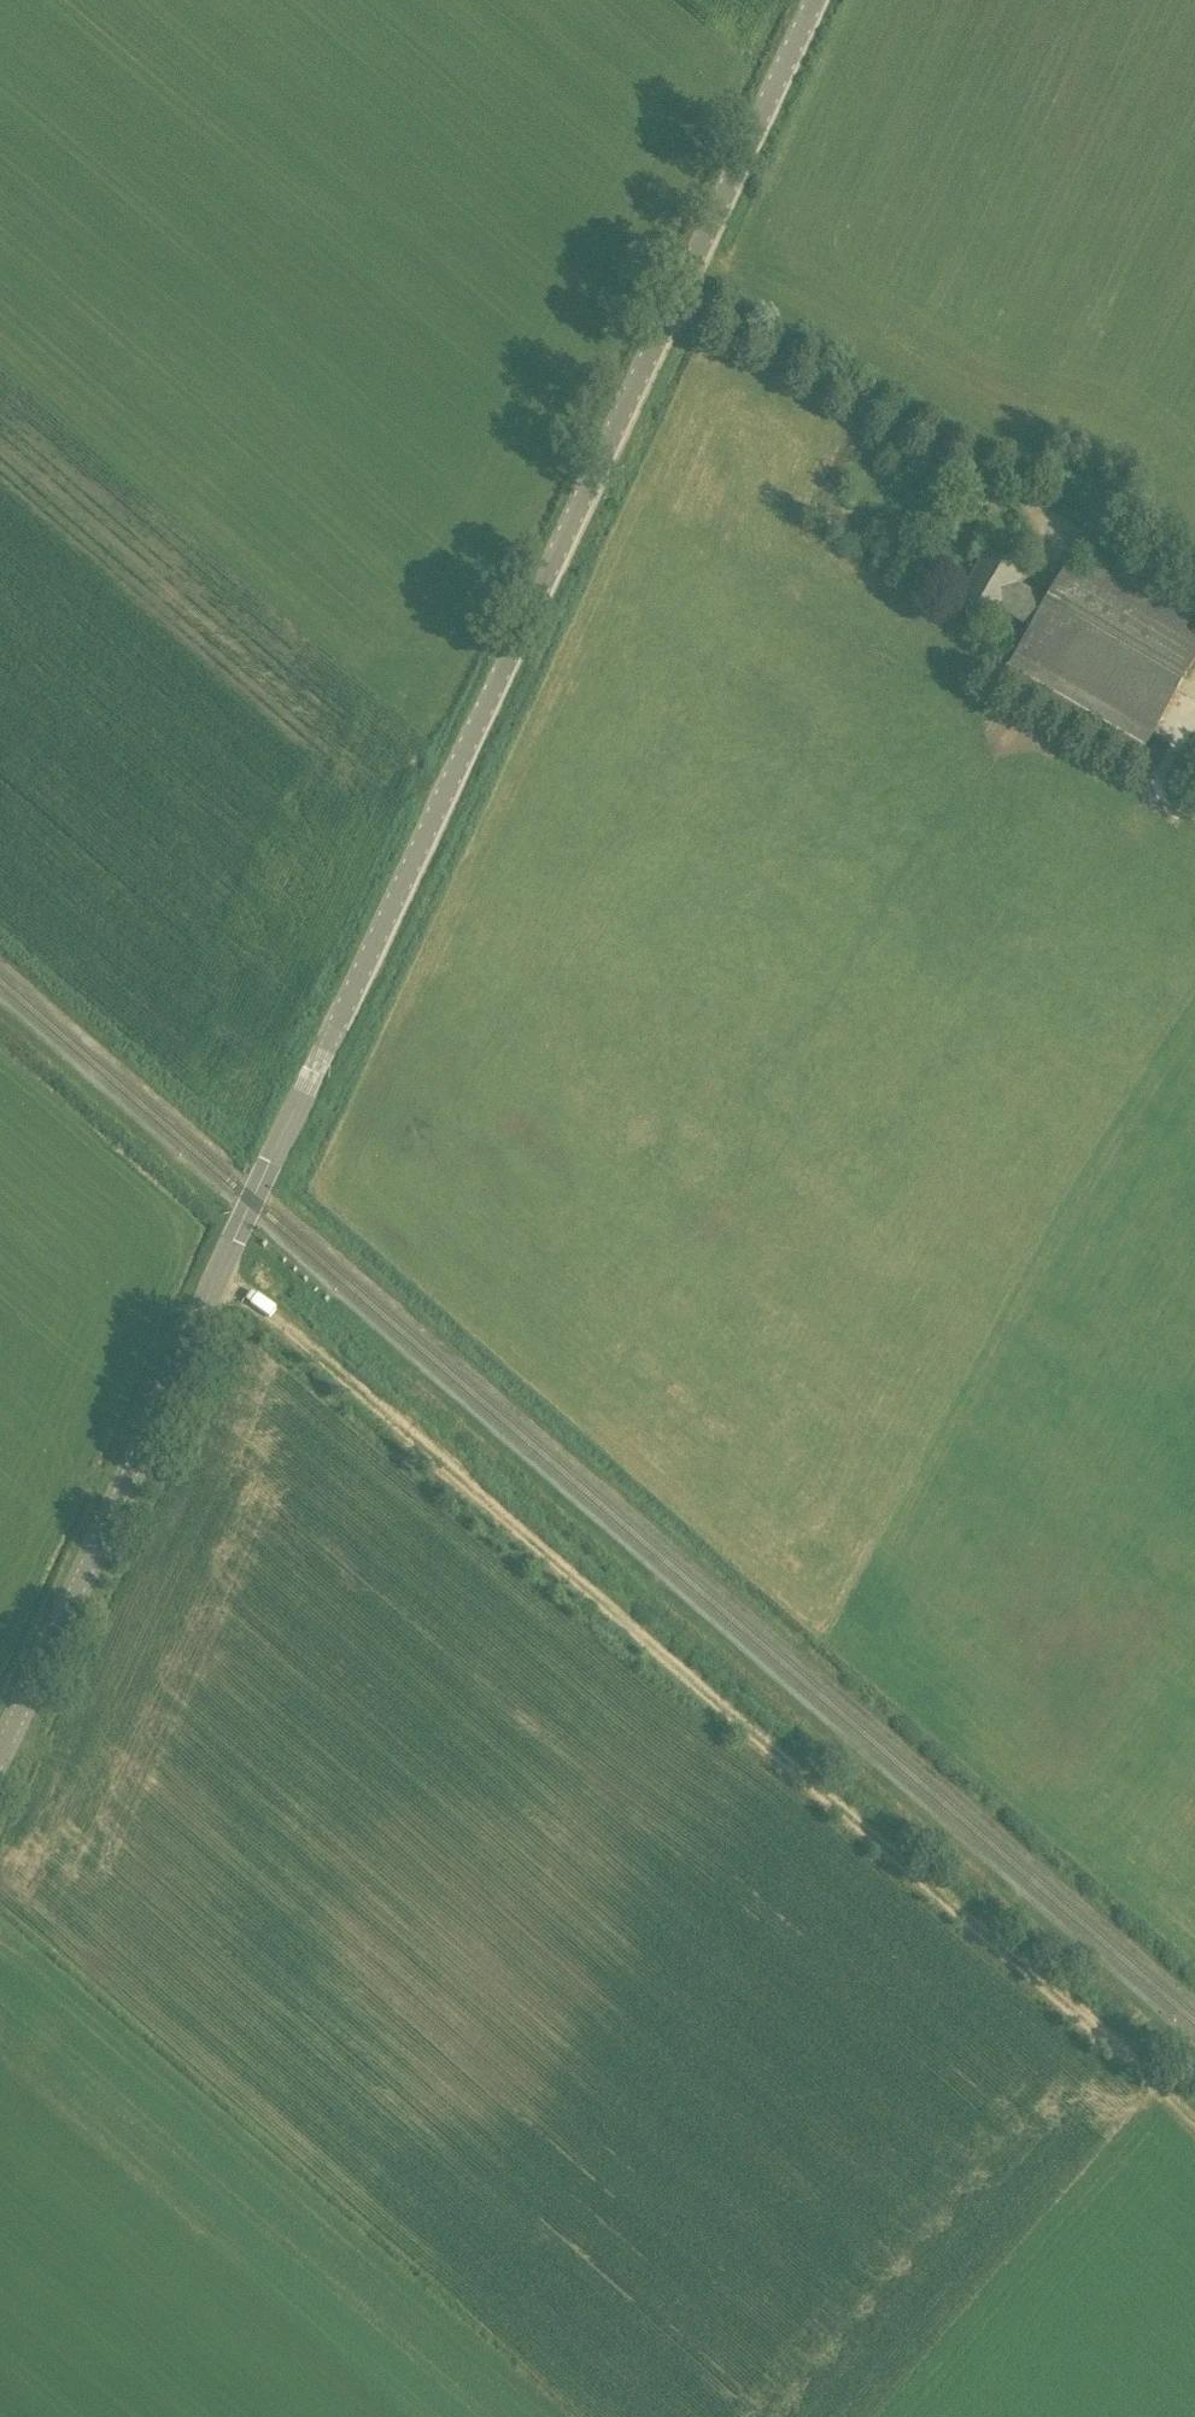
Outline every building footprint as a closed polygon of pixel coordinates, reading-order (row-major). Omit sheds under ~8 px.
[(1017,585),(1021,577),(984,555),(958,601),(995,623),(1001,613),(1028,630),(997,681),(1132,762),(1194,656),(1194,643),(1181,635),(1193,616),(1097,559),(1086,578),(1065,565),(1044,601),(1017,585)]
